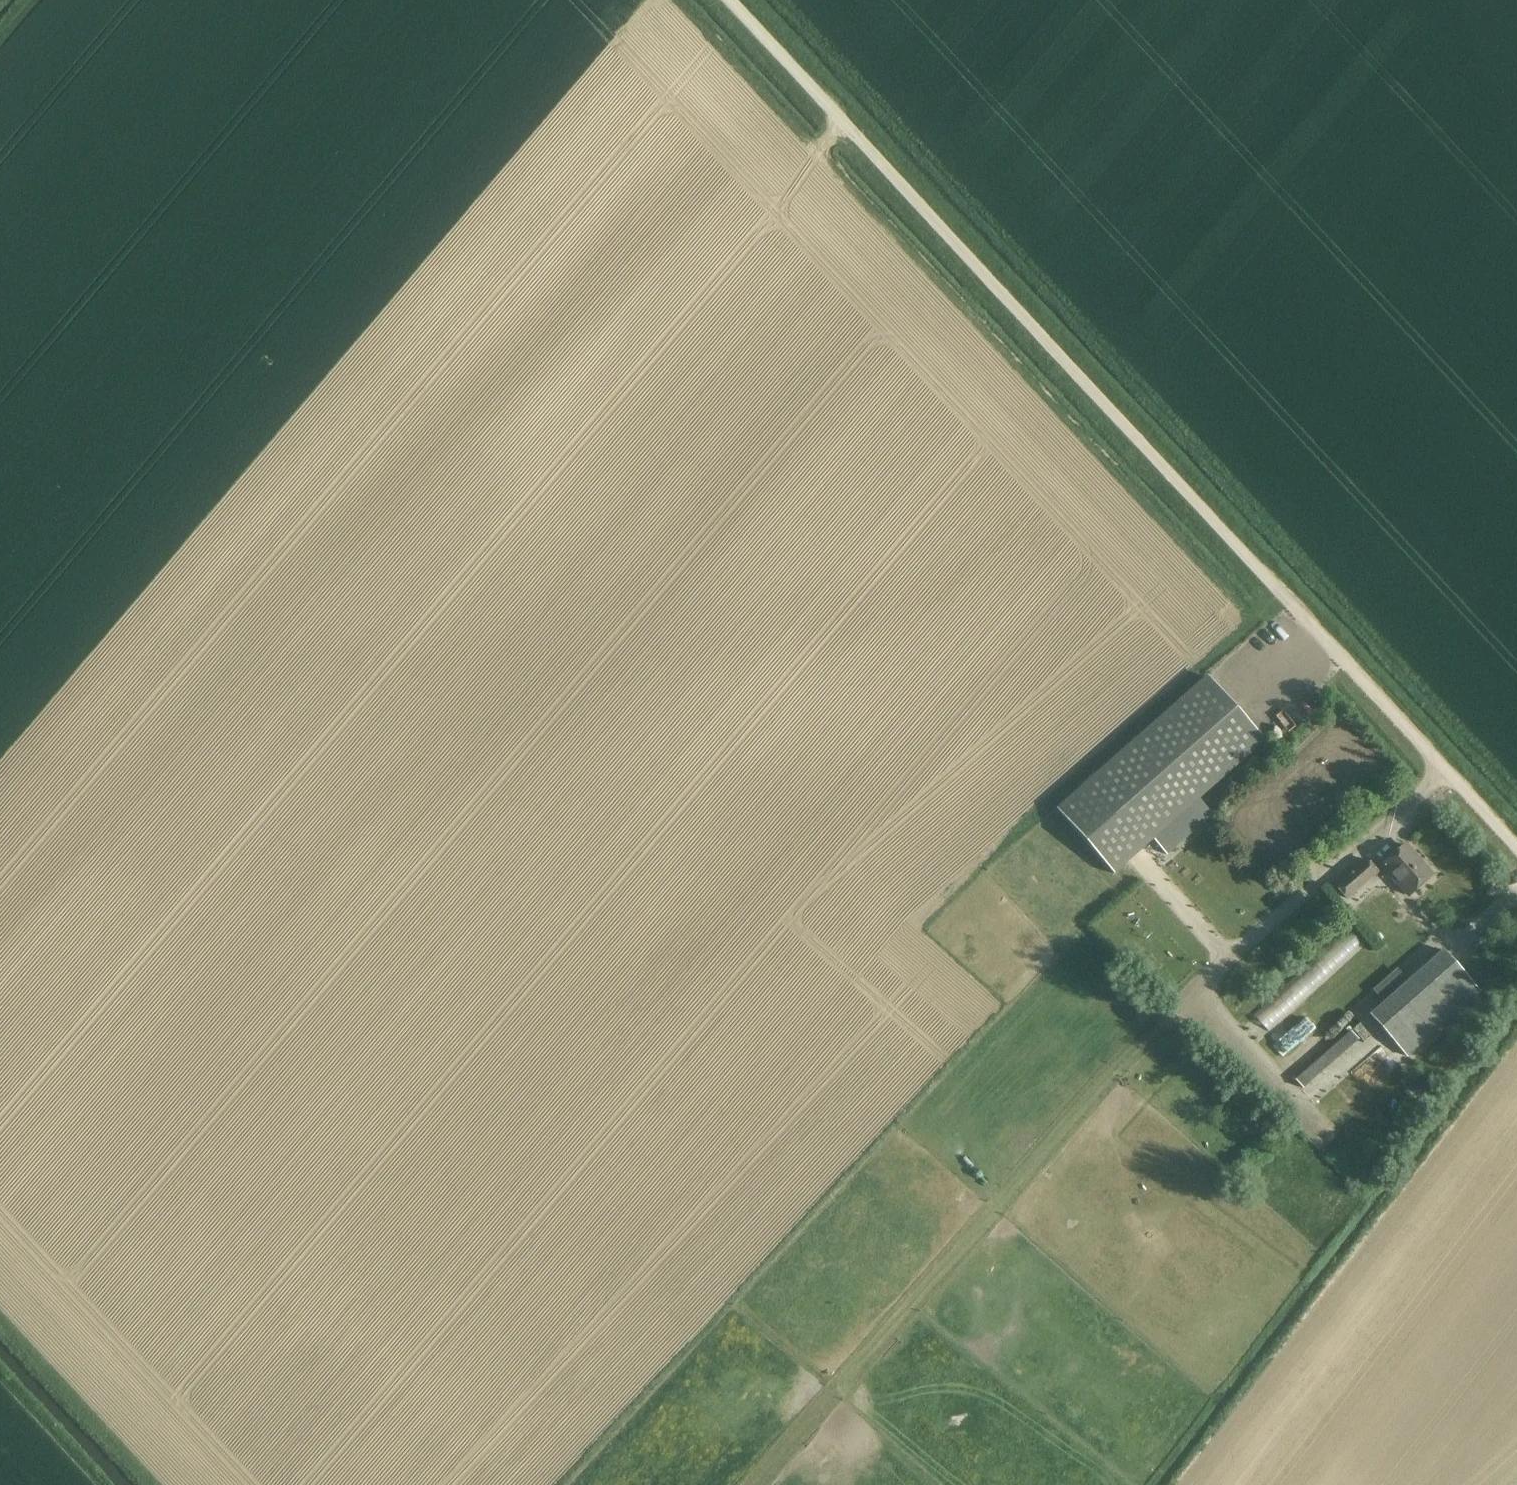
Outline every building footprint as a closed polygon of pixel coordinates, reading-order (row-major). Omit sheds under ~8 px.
[(1199,799),(1264,742),(1206,676),(1056,808),(1114,874),(1154,839),(1199,799)] [(1199,799),(1154,839),(1167,855),(1181,843),(1214,816),(1213,815),(1199,799)] [(1406,845),(1391,859),(1376,871),(1366,860),(1336,887),(1347,899),(1383,867),(1409,896),(1432,875),(1406,845)] [(1443,951),(1428,964),(1372,1014),(1408,1056),(1480,992),(1443,951)] [(1403,975),(1397,968),(1373,990),(1379,997),(1403,975)]
